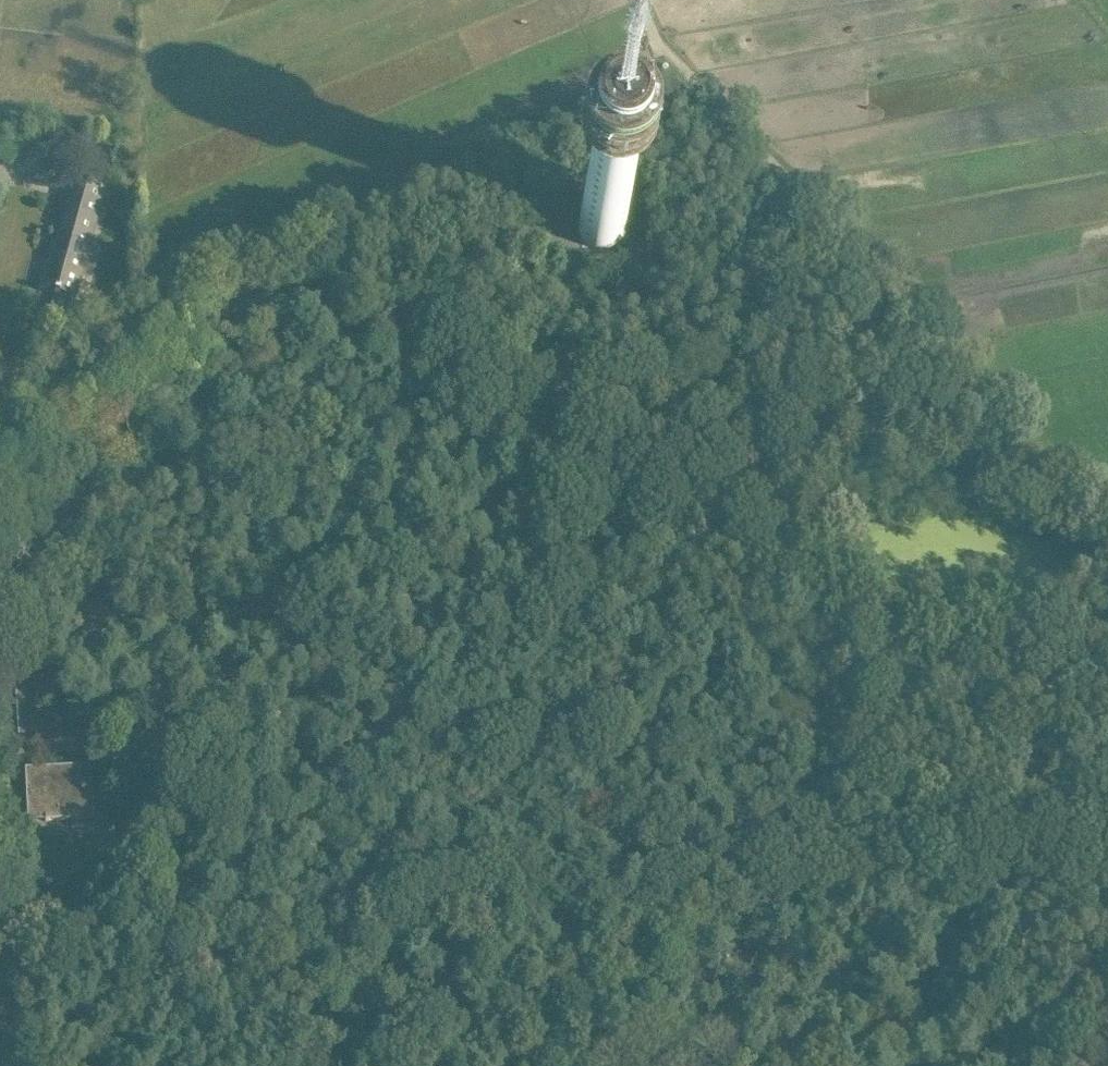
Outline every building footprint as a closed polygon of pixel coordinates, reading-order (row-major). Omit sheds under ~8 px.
[(100,208),(104,192),(74,184),(57,246),(53,244),(40,290),(55,294),(54,296),(59,298),(59,296),(74,300),(80,279),(76,278),(80,261),(78,260),(93,206),(100,208)] [(579,223),(578,229),(580,235),(582,241),(587,246),(592,249),(598,251),(605,251),(611,249),(616,246),(621,241),(624,235),(625,229),(624,223),(619,211),(614,207),(608,205),(602,204),(595,205),(589,207),(585,211),(581,217),(579,223)] [(15,682),(19,745),(44,744),(44,743),(91,740),(90,716),(63,718),(41,719),(42,729),(36,730),(33,681),(15,682)] [(92,808),(90,767),(30,770),(31,793),(26,794),(27,815),(45,814),(46,822),(73,820),(73,818),(95,817),(95,807),(92,808)]
